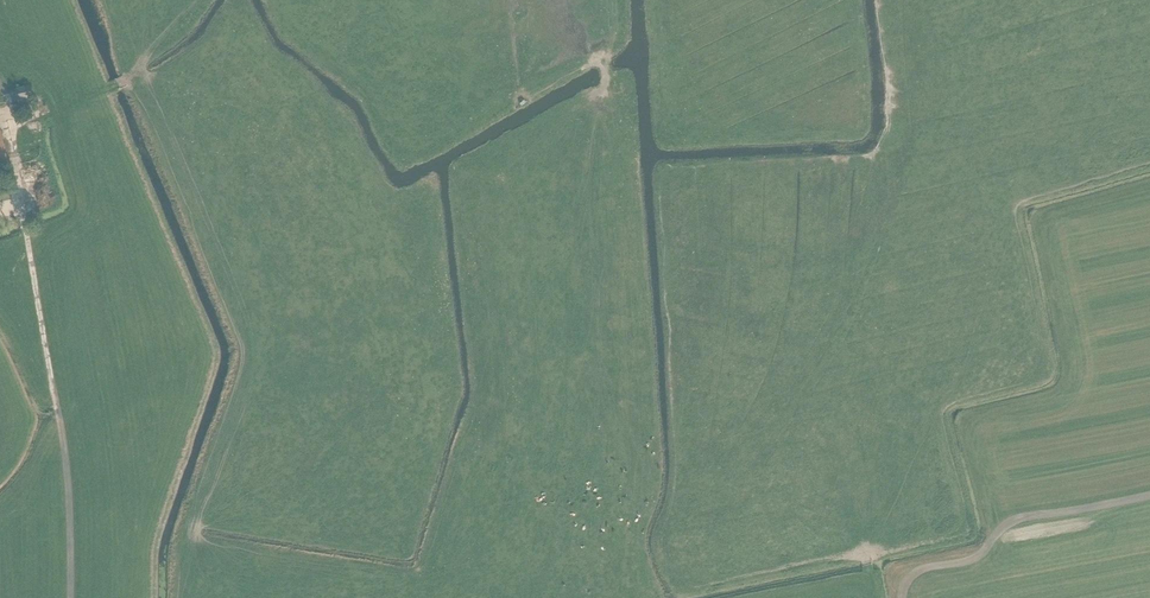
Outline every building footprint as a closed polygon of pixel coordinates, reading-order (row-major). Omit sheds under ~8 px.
[(33,100),(30,86),(15,90),(20,113),(33,110),(31,100),(33,100)]
